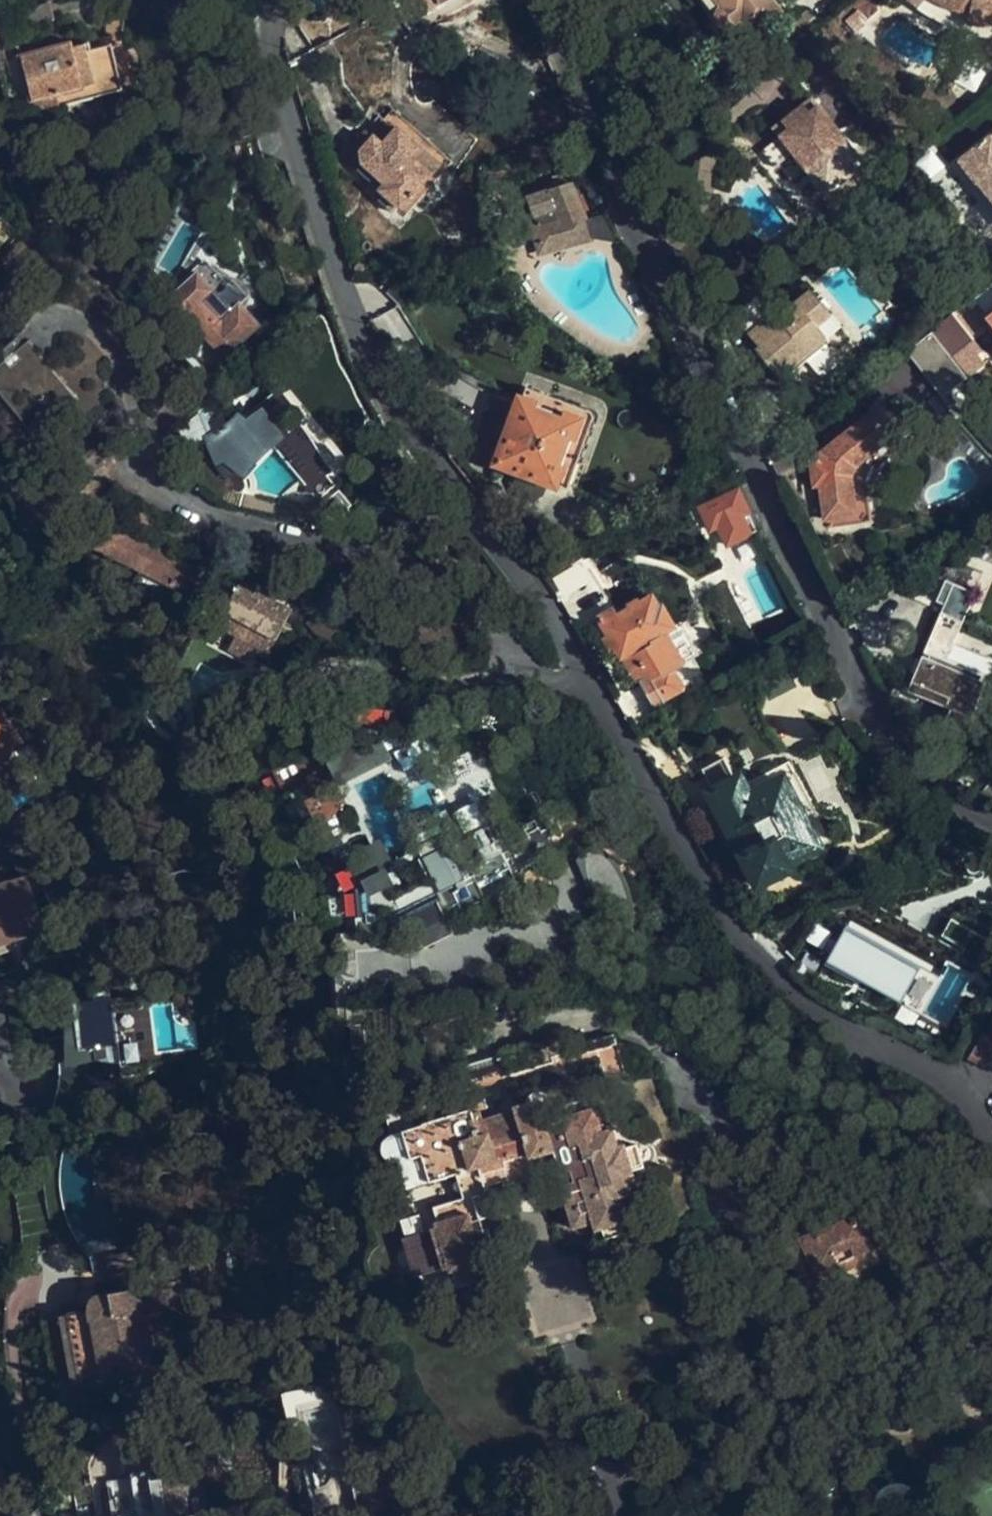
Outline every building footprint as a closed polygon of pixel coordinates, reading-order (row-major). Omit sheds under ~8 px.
[(718,6),(715,11),(715,19),(721,26),(732,28),(738,23),(751,38),(783,13),(773,0),(714,0),(718,6)] [(910,2),(922,12),(936,20),(965,30),(968,21),(979,25),(991,24),(991,0),(908,0),(910,2)] [(55,20),(49,3),(19,12),(23,29),(55,20)] [(88,50),(107,44),(104,36),(86,42),(88,50)] [(2,85),(11,82),(0,42),(0,79),(2,85)] [(55,96),(117,79),(107,44),(88,50),(86,42),(67,48),(69,56),(45,63),(42,51),(17,58),(31,103),(55,96)] [(69,56),(67,48),(66,45),(42,51),(45,63),(69,56)] [(982,74),(962,63),(951,82),(971,93),(982,74)] [(55,96),(58,108),(121,90),(117,79),(55,96)] [(793,152),(826,194),(864,164),(811,98),(775,128),(780,136),(762,149),(776,165),(793,152)] [(451,161),(388,106),(365,132),(373,139),(389,122),(397,130),(381,147),(372,139),(362,150),(358,158),(384,185),(380,190),(405,211),(451,161)] [(389,122),(373,139),(372,139),(381,147),(397,130),(389,122)] [(384,185),(358,158),(362,150),(372,139),(373,139),(365,132),(348,150),(352,169),(378,191),(380,190),(384,185)] [(961,161),(991,200),(991,136),(961,161)] [(574,180),(528,197),(536,222),(539,233),(586,219),(574,180)] [(539,233),(530,235),(535,256),(588,243),(614,241),(605,215),(586,219),(539,233)] [(527,224),(530,235),(539,233),(536,222),(527,224)] [(802,233),(782,249),(787,254),(806,239),(802,233)] [(182,279),(187,283),(196,276),(249,335),(220,361),(222,363),(259,330),(240,308),(249,299),(233,281),(227,286),(204,259),(182,279)] [(187,283),(167,301),(182,320),(186,317),(217,351),(214,354),(220,361),(249,335),(196,276),(187,283)] [(971,297),(981,309),(963,323),(953,311),(930,329),(967,376),(983,364),(991,375),(991,280),(971,297)] [(791,369),(828,339),(817,325),(830,314),(809,288),(777,313),(774,310),(749,331),(758,344),(755,347),(778,374),(788,367),(791,369)] [(981,309),(971,297),(953,311),(963,323),(981,309)] [(817,325),(828,339),(841,329),(830,314),(817,325)] [(924,334),(901,352),(925,381),(947,363),(924,334)] [(23,343),(0,362),(0,396),(32,434),(40,435),(74,405),(75,395),(31,345),(23,343)] [(212,401),(222,394),(212,383),(203,391),(212,401)] [(522,399),(496,461),(565,488),(593,414),(526,389),(522,399)] [(307,437),(295,421),(289,427),(282,419),(292,409),(274,390),(244,418),(249,423),(244,427),(235,419),(227,427),(213,434),(206,436),(183,439),(196,473),(219,500),(233,504),(242,485),(242,480),(241,479),(243,477),(241,476),(269,449),(317,499),(334,484),(326,475),(332,470),(315,449),(307,437)] [(212,401),(203,391),(199,394),(208,404),(212,401)] [(495,442),(488,455),(496,461),(522,399),(512,394),(501,420),(498,419),(490,439),(495,442)] [(814,466),(811,467),(814,486),(821,484),(829,526),(871,518),(867,492),(880,460),(903,441),(876,409),(816,460),(817,464),(813,465),(814,466)] [(244,418),(240,414),(235,419),(244,427),(249,423),(244,418)] [(700,505),(707,519),(714,516),(718,526),(726,544),(751,533),(742,514),(749,511),(737,487),(700,505)] [(10,502),(0,495),(0,517),(10,502)] [(714,516),(707,519),(711,529),(718,526),(714,516)] [(184,591),(196,569),(108,525),(103,536),(99,535),(89,537),(86,544),(142,572),(138,580),(163,592),(166,585),(183,593),(184,591)] [(607,598),(584,557),(564,568),(588,609),(607,598)] [(196,569),(184,591),(190,594),(202,572),(196,569)] [(228,574),(219,569),(210,586),(219,591),(221,587),(228,574)] [(221,587),(232,592),(237,582),(239,579),(228,574),(221,587)] [(988,672),(948,655),(974,590),(943,578),(933,602),(942,605),(908,686),(950,704),(944,719),(972,731),(979,716),(971,712),(988,672)] [(255,644),(270,652),(282,629),(285,622),(291,610),(270,599),(256,592),(237,582),(232,592),(230,596),(215,623),(239,636),(255,644)] [(256,592),(270,599),(274,593),(259,585),(256,592)] [(230,596),(232,592),(221,587),(219,591),(230,596)] [(641,679),(656,704),(680,690),(683,684),(674,670),(684,664),(676,650),(665,631),(674,625),(663,605),(659,607),(653,596),(639,604),(637,600),(629,604),(631,607),(617,616),(612,608),(599,617),(602,622),(601,625),(607,636),(604,639),(609,647),(615,645),(621,655),(632,650),(646,676),(641,679)] [(294,626),(285,622),(282,629),(290,633),(294,626)] [(665,631),(676,650),(686,644),(674,625),(665,631)] [(247,658),(255,644),(239,636),(232,651),(247,658)] [(272,686),(264,675),(243,691),(250,700),(259,693),(260,695),(272,686)] [(22,742),(2,709),(0,710),(0,759),(4,760),(10,758),(13,752),(12,748),(22,742)] [(176,733),(179,738),(187,733),(184,728),(176,733)] [(435,750),(412,762),(408,756),(404,758),(396,743),(384,750),(389,760),(376,767),(379,773),(392,767),(394,771),(407,764),(415,778),(442,764),(435,750)] [(698,770),(757,884),(788,869),(786,864),(820,847),(788,776),(751,795),(741,777),(745,774),(734,753),(698,770)] [(977,791),(991,798),(991,774),(977,791)] [(326,807),(336,825),(302,842),(314,865),(331,857),(335,865),(360,852),(338,808),(354,800),(341,776),(324,785),(321,779),(303,788),(315,813),(326,807)] [(551,826),(533,791),(530,793),(524,781),(503,792),(526,837),(504,849),(492,825),(471,836),(484,859),(466,868),(449,834),(447,830),(446,831),(423,842),(445,880),(451,893),(406,915),(400,902),(373,851),(357,860),(357,872),(323,877),(324,887),(310,888),(310,898),(294,900),(296,922),(355,915),(356,932),(341,934),(342,951),(346,951),(347,961),(341,962),(346,1020),(349,1020),(352,1049),(364,1049),(361,1019),(377,1018),(374,987),(377,986),(376,964),(364,965),(361,938),(414,931),(424,950),(453,934),(446,919),(450,917),(446,910),(457,905),(461,911),(488,897),(483,887),(512,873),(515,876),(528,870),(527,867),(545,858),(546,855),(562,847),(557,839),(559,836),(554,825),(551,826)] [(590,894),(619,947),(623,945),(627,948),(633,922),(630,899),(622,876),(616,865),(604,849),(592,845),(585,846),(572,852),(590,894)] [(27,936),(26,931),(43,925),(28,875),(0,884),(0,944),(27,936)] [(406,915),(451,893),(445,880),(400,902),(406,915)] [(905,1001),(925,963),(850,923),(829,963),(862,981),(863,979),(905,1001)] [(116,997),(76,1002),(81,1048),(97,1046),(107,1045),(119,1044),(123,1075),(176,1069),(173,1050),(158,1052),(152,1006),(172,1004),(171,992),(116,999),(116,997)] [(629,1137),(651,1130),(664,1171),(663,1174),(657,1178),(652,1179),(648,1183),(648,1186),(664,1234),(685,1227),(686,1224),(689,1221),(706,1215),(689,1163),(697,1158),(703,1149),(704,1140),(702,1130),(693,1121),(681,1117),(675,1119),(657,1064),(650,1066),(645,1057),(638,1051),(630,1047),(621,1046),(614,1048),(609,1034),(580,1044),(576,1032),(569,1035),(568,1031),(542,1040),(542,1042),(463,1067),(460,1057),(454,1059),(452,1053),(458,1051),(473,1046),(464,1018),(420,1032),(430,1061),(424,1063),(429,1078),(420,1081),(425,1095),(462,1083),(471,1111),(457,1115),(456,1111),(453,1109),(446,1108),(443,1110),(441,1113),(440,1116),(441,1120),(417,1127),(418,1129),(413,1131),(413,1128),(409,1116),(402,1115),(398,1112),(386,1116),(394,1139),(387,1144),(385,1150),(386,1157),(390,1162),(393,1163),(401,1164),(410,1192),(458,1177),(465,1198),(436,1208),(441,1224),(438,1224),(440,1229),(434,1231),(448,1269),(453,1267),(455,1272),(456,1271),(458,1276),(486,1267),(485,1262),(486,1261),(484,1255),(507,1248),(494,1210),(491,1211),(481,1184),(504,1177),(506,1183),(509,1182),(528,1176),(533,1174),(531,1168),(553,1160),(563,1190),(559,1191),(571,1226),(591,1220),(594,1228),(599,1226),(620,1219),(627,1217),(620,1193),(629,1190),(623,1172),(629,1170),(628,1167),(620,1145),(619,1141),(613,1143),(608,1126),(598,1129),(589,1104),(582,1107),(565,1112),(562,1102),(569,1100),(565,1089),(610,1077),(629,1137)] [(986,1030),(970,1057),(983,1064),(991,1049),(991,1034),(986,1030)] [(107,1045),(97,1046),(98,1058),(108,1057),(107,1045)] [(562,1102),(565,1112),(582,1107),(579,1097),(569,1100),(562,1102)] [(631,1141),(620,1145),(628,1167),(638,1164),(631,1141)] [(531,1183),(528,1176),(509,1182),(512,1190),(531,1183)] [(872,1201),(856,1208),(869,1235),(885,1228),(872,1201)] [(620,1219),(599,1226),(603,1237),(624,1230),(620,1219)] [(448,1269),(434,1231),(408,1240),(419,1277),(448,1269)] [(812,1263),(799,1235),(784,1243),(797,1270),(812,1263)] [(136,1250),(128,1252),(130,1264),(138,1263),(136,1250)] [(130,1264),(128,1252),(110,1255),(113,1267),(130,1264)] [(490,1279),(486,1267),(458,1276),(462,1288),(490,1279)] [(195,1303),(190,1278),(182,1280),(186,1305),(195,1303)] [(186,1305),(182,1280),(105,1293),(97,1298),(89,1312),(71,1315),(83,1383),(97,1380),(101,1385),(109,1385),(117,1377),(116,1370),(150,1365),(146,1342),(155,1341),(150,1310),(186,1305)] [(71,1315),(61,1316),(72,1385),(83,1383),(71,1315)] [(116,1370),(117,1377),(160,1369),(158,1363),(155,1341),(146,1342),(150,1365),(116,1370)] [(97,1485),(102,1515),(199,1515),(195,1487),(181,1489),(179,1469),(162,1471),(159,1451),(136,1454),(138,1474),(121,1476),(122,1481),(97,1485)]
